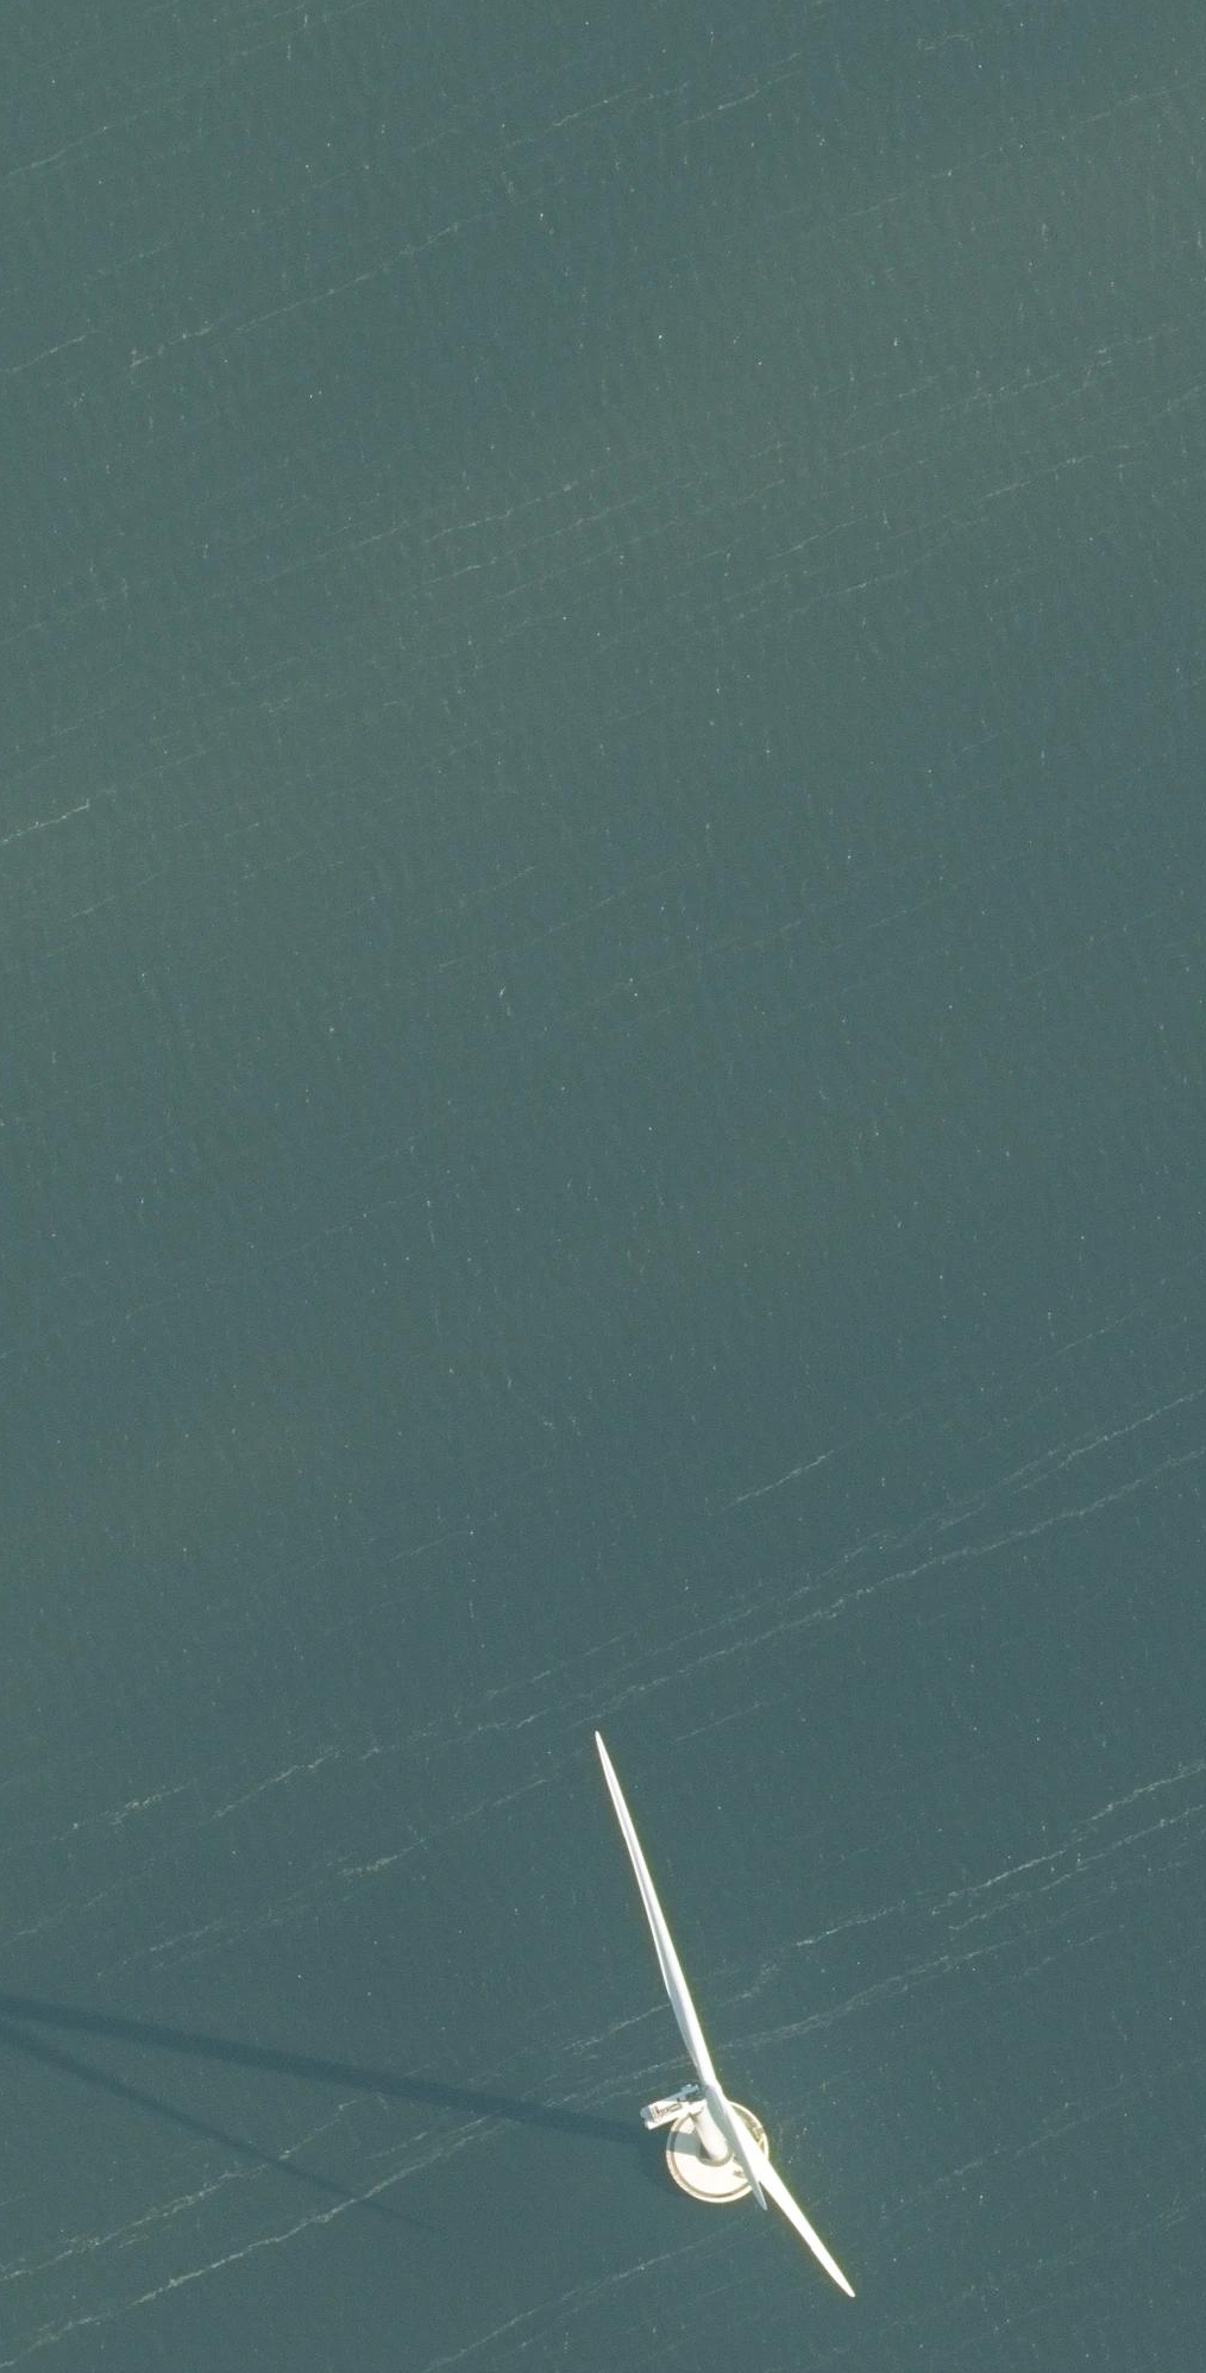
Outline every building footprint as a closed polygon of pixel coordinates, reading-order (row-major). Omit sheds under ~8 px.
[(720,2149),(720,2147),(719,2145),(719,2144),(718,2142),(716,2141),(715,2140),(713,2139),(712,2139),(710,2139),(708,2139),(706,2139),(705,2140),(703,2141),(702,2142),(701,2144),(700,2145),(700,2147),(700,2149),(700,2151),(700,2152),(701,2154),(702,2155),(703,2157),(705,2158),(706,2158),(708,2159),(710,2159),(712,2159),(713,2158),(715,2158),(716,2157),(718,2155),(719,2154),(719,2152),(720,2151),(720,2149)]
